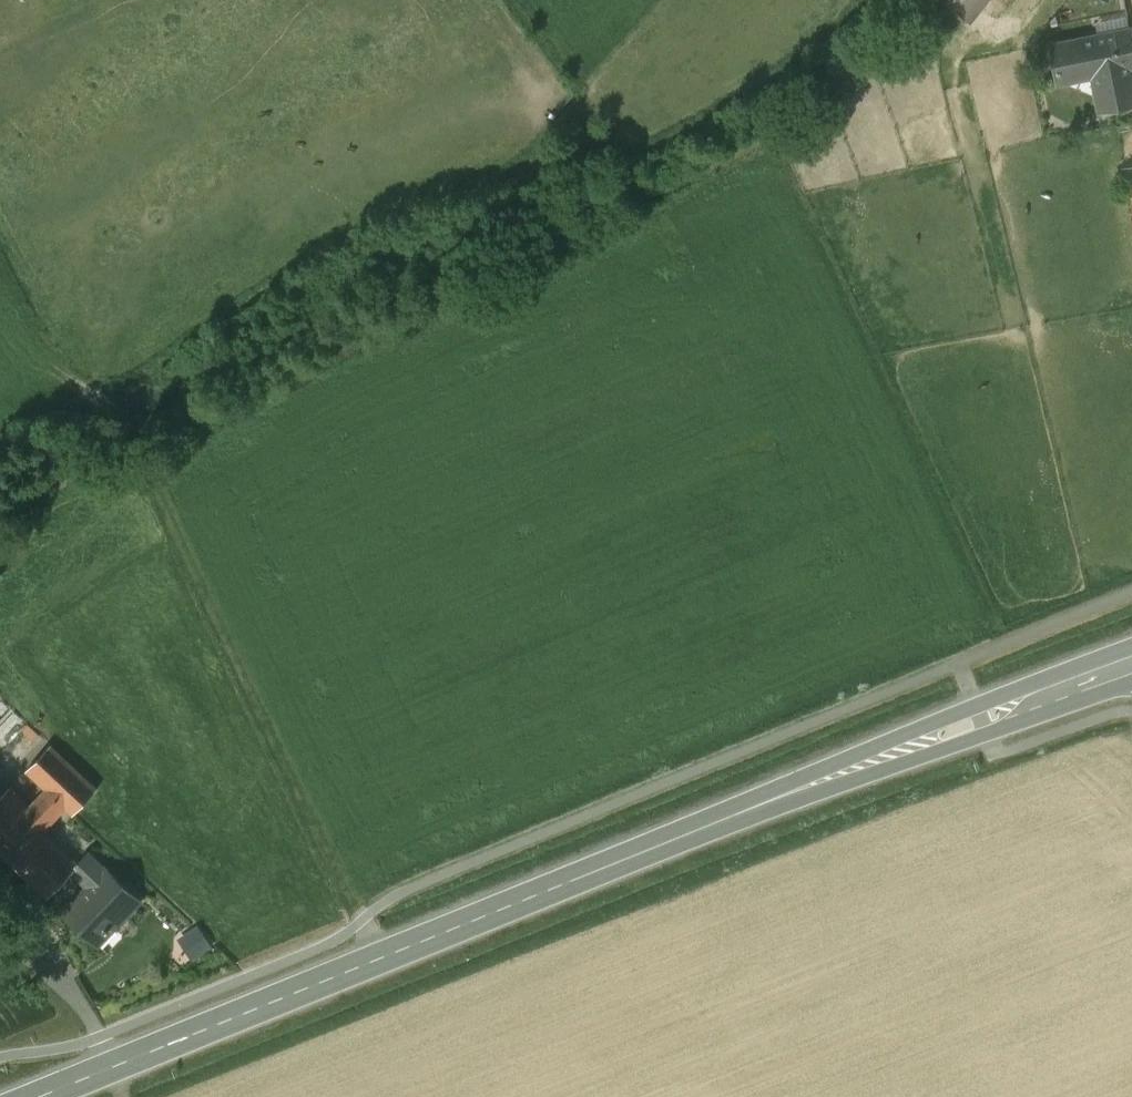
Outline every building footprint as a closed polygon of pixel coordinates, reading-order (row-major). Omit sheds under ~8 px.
[(1051,44),(1059,84),(1093,77),(1100,111),(1131,105),(1131,33),(1131,28),(1051,44)] [(51,745),(28,769),(49,789),(32,807),(11,787),(0,799),(0,851),(48,897),(72,872),(79,865),(43,831),(67,806),(75,814),(97,790),(51,745)] [(140,900),(90,853),(79,865),(72,872),(88,888),(65,913),(99,945),(140,900)] [(184,935),(199,958),(220,944),(205,921),(184,935)]
